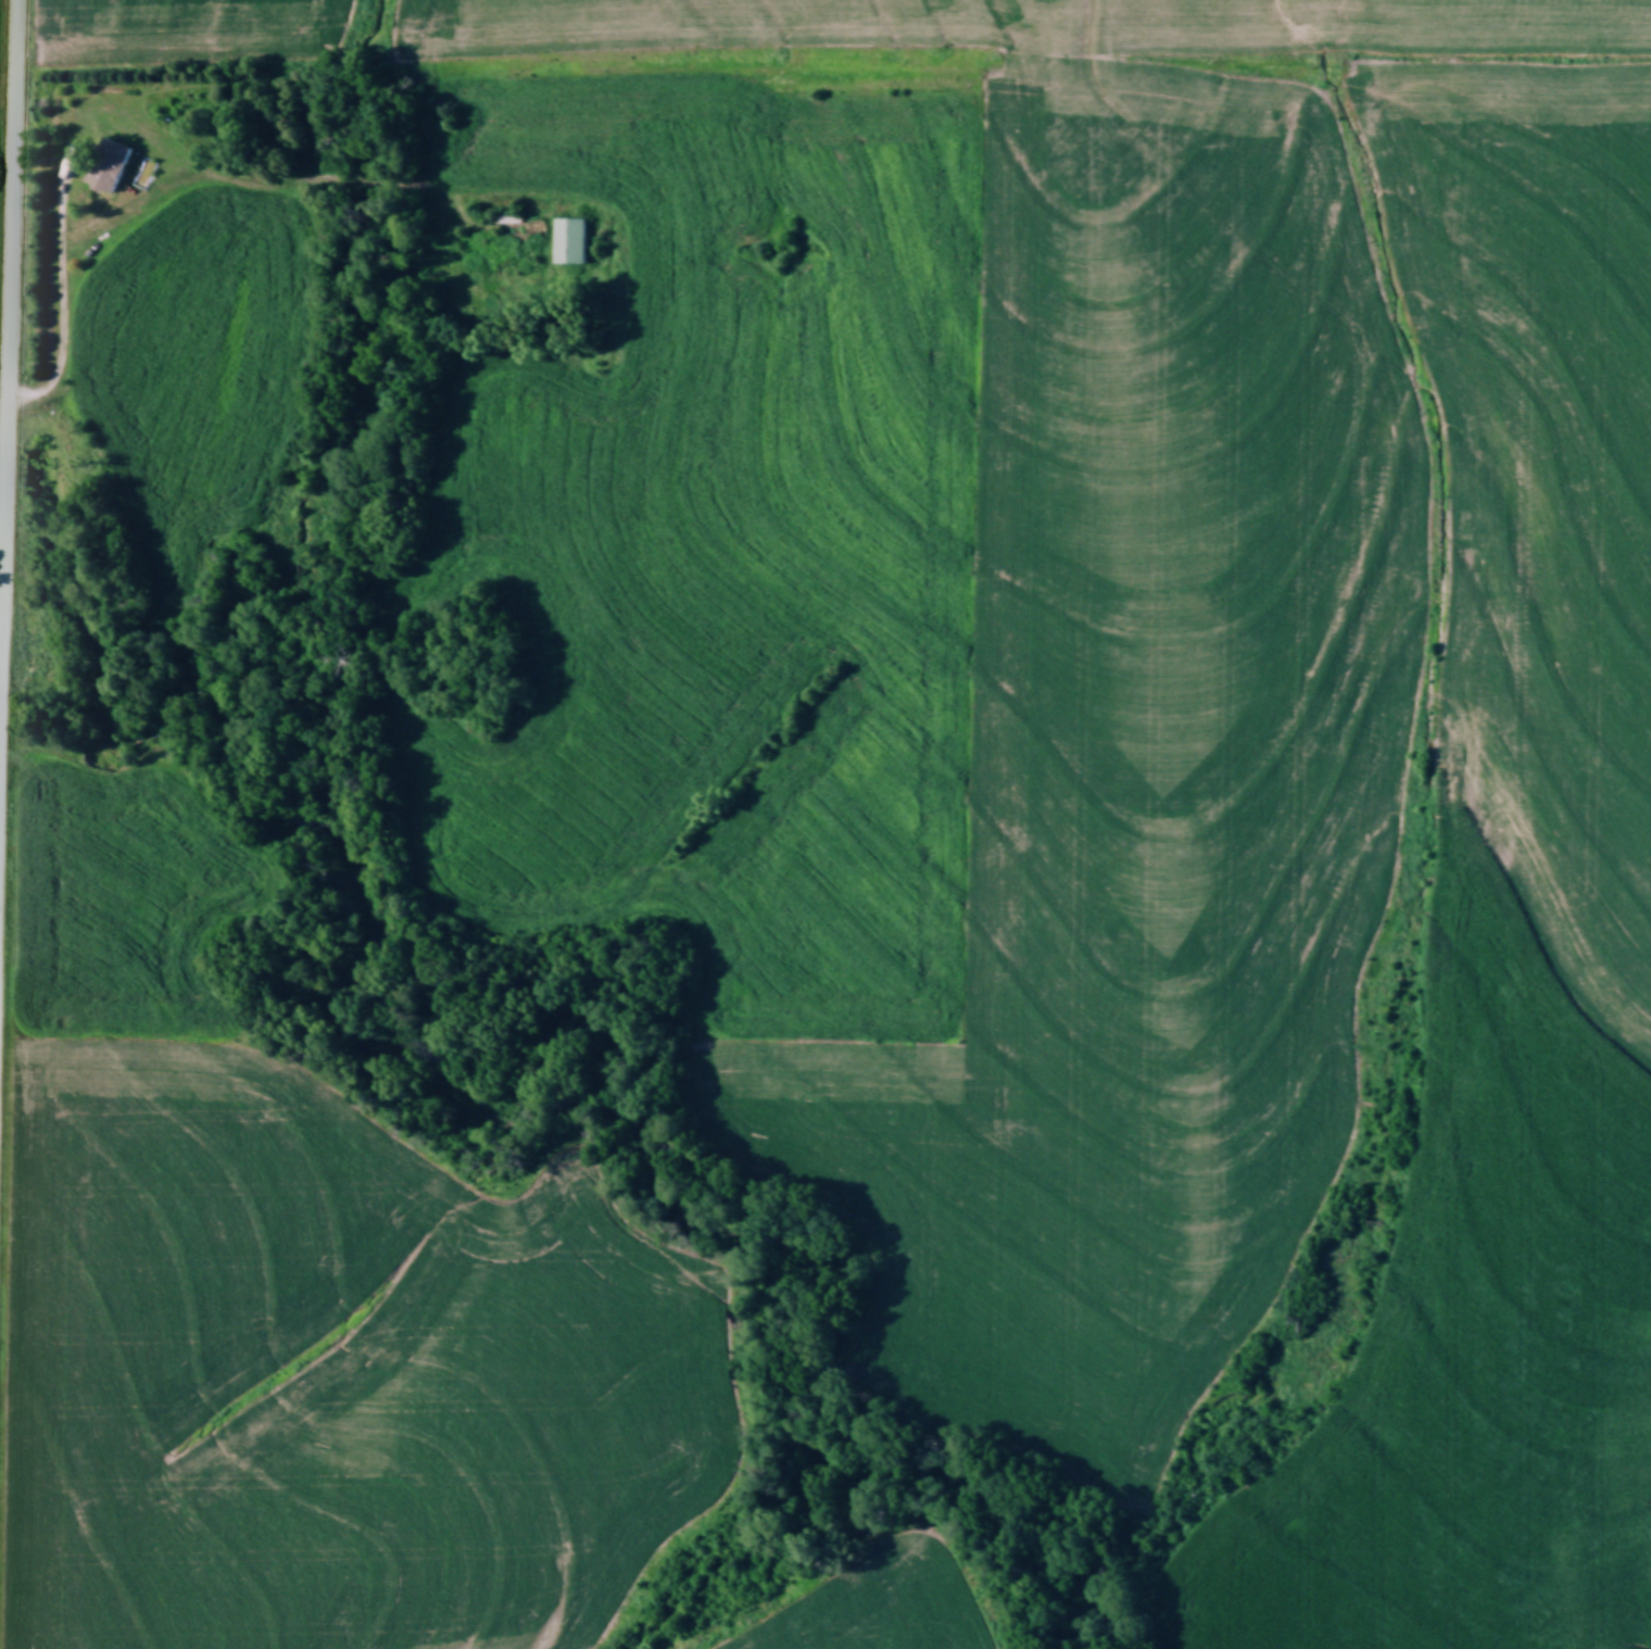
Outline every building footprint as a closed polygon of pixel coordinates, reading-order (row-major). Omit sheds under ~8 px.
[(136,146),(105,136),(89,184),(121,194),(136,146)] [(523,214),(494,214),(494,224),(523,224),(523,214)] [(588,219),(556,219),(556,265),(588,265),(588,219)]
